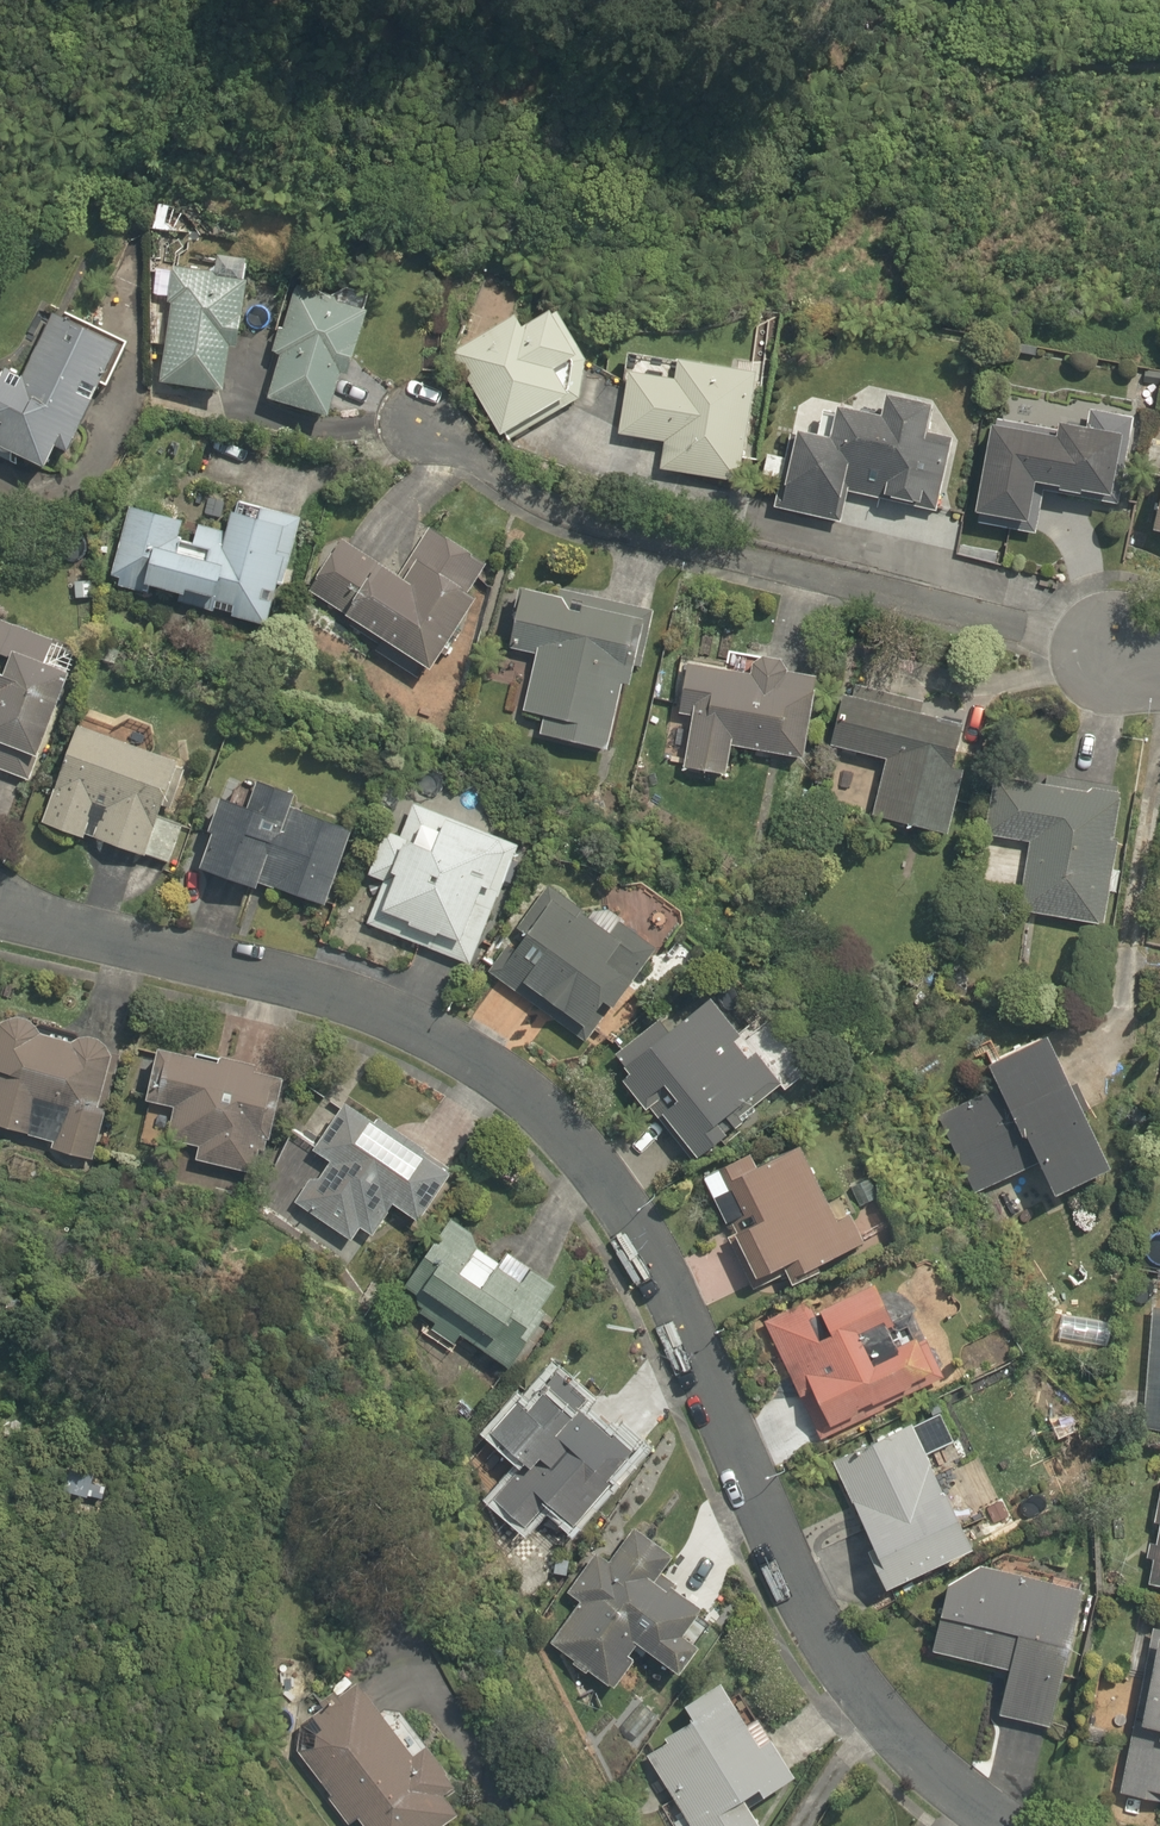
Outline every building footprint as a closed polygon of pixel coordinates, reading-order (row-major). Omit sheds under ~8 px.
[(160,382),(223,391),(230,346),(239,347),(248,281),(214,276),(214,272),(174,267),(169,303),(171,303),(160,382)] [(279,353),(266,396),(327,415),(340,373),(345,375),(366,309),(339,300),(340,298),(293,284),(280,327),(278,326),(271,350),(279,353)] [(453,352),(502,434),(539,412),(543,419),(579,397),(585,358),(556,309),(524,327),(516,314),(453,352)] [(47,466),(56,445),(70,451),(100,384),(108,388),(129,342),(66,313),(63,318),(50,312),(22,376),(6,368),(0,381),(0,444),(47,466)] [(738,482),(754,373),(630,354),(618,435),(662,442),(658,470),(738,482)] [(774,507),(842,522),(849,492),(936,512),(953,438),(929,433),(934,409),(931,409),(932,404),(887,394),(882,416),(838,406),(831,438),(798,430),(797,435),(791,434),(785,460),(768,457),(764,476),(780,480),(774,507)] [(975,524),(1036,534),(1043,491),(1118,504),(1132,418),(1090,411),(1087,428),(1059,424),(1057,435),(992,424),(975,524)] [(1151,529),(1159,532),(1159,498),(1151,529)] [(233,616),(268,626),(280,584),(284,586),(303,519),(241,502),(238,512),(234,511),(228,533),(200,525),(195,543),(181,539),(186,523),(133,508),(111,583),(215,612),(216,607),(234,612),(233,616)] [(376,651),(427,682),(480,598),(470,592),(488,564),(431,529),(401,576),(341,538),(309,590),(356,619),(351,626),(381,644),(376,651)] [(540,734),(607,749),(623,683),(631,685),(635,666),(640,667),(654,610),(562,589),(560,597),(522,588),(508,647),(537,654),(524,710),(545,715),(540,734)] [(31,780),(73,673),(47,662),(56,640),(0,619),(0,768),(31,780)] [(731,745),(802,757),(816,676),(786,672),(781,659),(729,650),(727,664),(690,657),(680,714),(693,716),(684,766),(726,773),(731,745)] [(874,814),(948,833),(964,770),(952,766),(964,720),(947,715),(938,721),(939,717),(921,713),(924,703),(857,685),(854,697),(844,694),(831,744),(889,759),(874,814)] [(170,863),(182,826),(158,818),(162,805),(171,808),(184,770),(177,768),(179,761),(156,753),(158,746),(151,727),(129,720),(119,728),(87,718),(85,727),(76,724),(44,822),(84,835),(84,834),(170,863)] [(1020,909),(1104,923),(1119,837),(1114,837),(1122,787),(1049,774),(1047,784),(995,775),(985,834),(1031,842),(1020,909)] [(326,905),(353,827),(292,806),(297,791),(258,778),(256,786),(248,783),(234,792),(233,796),(222,792),(209,830),(215,832),(202,868),(257,887),(259,882),(326,905)] [(368,923),(472,964),(519,845),(416,805),(403,836),(386,830),(369,873),(385,880),(368,923)] [(627,922),(609,909),(586,910),(549,885),(489,971),(589,1040),(655,945),(625,924),(627,922)] [(669,1118),(698,1156),(758,1109),(755,1105),(784,1083),(759,1050),(749,1057),(735,1039),(741,1035),(712,997),(670,1030),(661,1018),(616,1053),(631,1073),(624,1079),(647,1109),(651,1106),(663,1123),(669,1118)] [(2,1021),(0,1029),(0,1124),(56,1139),(53,1148),(94,1159),(122,1056),(114,1054),(113,1053),(113,1052),(112,1051),(112,1050),(112,1049),(111,1048),(110,1047),(110,1046),(109,1045),(108,1044),(108,1043),(107,1043),(106,1042),(106,1041),(105,1041),(104,1040),(103,1039),(102,1039),(101,1038),(100,1037),(99,1037),(98,1037),(97,1036),(96,1036),(95,1036),(94,1036),(93,1035),(92,1035),(91,1035),(90,1035),(89,1035),(88,1035),(87,1035),(86,1035),(85,1035),(84,1035),(83,1036),(37,1023),(36,1022),(36,1021),(35,1021),(34,1020),(33,1020),(33,1019),(32,1019),(31,1018),(30,1018),(29,1017),(28,1017),(27,1016),(26,1016),(25,1016),(24,1016),(23,1015),(22,1015),(21,1015),(20,1015),(19,1015),(18,1015),(17,1015),(16,1015),(15,1015),(14,1016),(13,1016),(12,1016),(11,1016),(10,1016),(10,1017),(9,1017),(8,1018),(7,1018),(6,1018),(6,1019),(5,1019),(4,1020),(3,1020),(3,1021),(2,1021)] [(1039,1161),(1054,1193),(1109,1167),(1083,1112),(1090,1108),(1078,1083),(1071,1086),(1047,1036),(989,1064),(1000,1086),(939,1115),(975,1192),(1039,1161)] [(197,1160),(253,1173),(259,1148),(266,1150),(268,1139),(271,1139),(285,1076),(256,1070),(258,1063),(222,1055),(220,1061),(161,1047),(149,1100),(175,1106),(167,1138),(200,1145),(197,1160)] [(296,1202),(352,1240),(362,1227),(374,1235),(395,1204),(420,1220),(452,1172),(424,1153),(428,1148),(380,1116),(376,1122),(347,1102),(315,1149),(332,1161),(321,1177),(311,1180),(296,1202)] [(783,1263),(793,1283),(869,1246),(853,1213),(838,1220),(801,1146),(758,1167),(751,1152),(704,1175),(727,1223),(731,1220),(737,1233),(729,1237),(736,1251),(743,1247),(757,1276),(783,1263)] [(461,1333),(510,1367),(548,1311),(541,1307),(557,1283),(509,1251),(501,1263),(479,1248),(474,1231),(452,1216),(405,1285),(417,1294),(418,1298),(419,1305),(423,1307),(420,1312),(437,1323),(433,1329),(454,1343),(461,1333)] [(765,1322),(823,1439),(946,1378),(914,1313),(894,1322),(874,1282),(816,1310),(811,1300),(765,1322)] [(494,1497),(526,1525),(536,1514),(543,1520),(555,1506),(575,1524),(642,1448),(604,1415),(598,1422),(579,1406),(587,1397),(560,1373),(528,1409),(518,1400),(491,1431),(526,1461),(494,1497)] [(869,1549),(887,1588),(974,1548),(927,1447),(937,1442),(940,1435),(934,1423),(925,1420),(914,1425),(913,1424),(834,1460),(873,1547),(869,1549)] [(591,1529),(604,1512),(596,1506),(582,1523),(591,1529)] [(1156,1544),(1150,1542),(1147,1557),(1152,1558),(1148,1582),(1159,1585),(1159,1524),(1156,1544)] [(588,1668),(615,1687),(635,1658),(629,1654),(638,1641),(681,1672),(701,1644),(697,1641),(711,1622),(697,1612),(702,1605),(671,1583),(668,1589),(655,1580),(674,1553),(635,1526),(610,1560),(597,1551),(569,1591),(581,1600),(552,1641),(576,1658),(573,1662),(586,1671),(588,1668)] [(567,1576),(568,1560),(554,1558),(552,1575),(567,1576)] [(981,1565),(949,1582),(933,1650),(1009,1667),(999,1713),(1050,1725),(1082,1587),(1080,1586),(1081,1580),(1054,1574),(1052,1581),(981,1565)] [(1145,1660),(1119,1792),(1145,1797),(1159,1800),(1159,1629),(1152,1627),(1145,1660)] [(458,1809),(444,1791),(456,1782),(447,1771),(451,1767),(430,1739),(426,1742),(401,1709),(383,1711),(359,1679),(340,1694),(336,1690),(321,1701),(313,1690),(308,1694),(319,1709),(301,1722),(313,1738),(299,1749),(330,1791),(327,1793),(352,1825),(436,1825),(458,1809)] [(762,1825),(744,1796),(759,1786),(764,1794),(796,1774),(759,1716),(748,1723),(722,1680),(685,1703),(694,1718),(666,1735),(669,1741),(648,1754),(693,1825),(760,1825),(762,1825)] [(627,1710),(618,1724),(642,1741),(652,1727),(627,1710)] [(1103,1743),(1104,1730),(1087,1727),(1085,1741),(1103,1743)]
